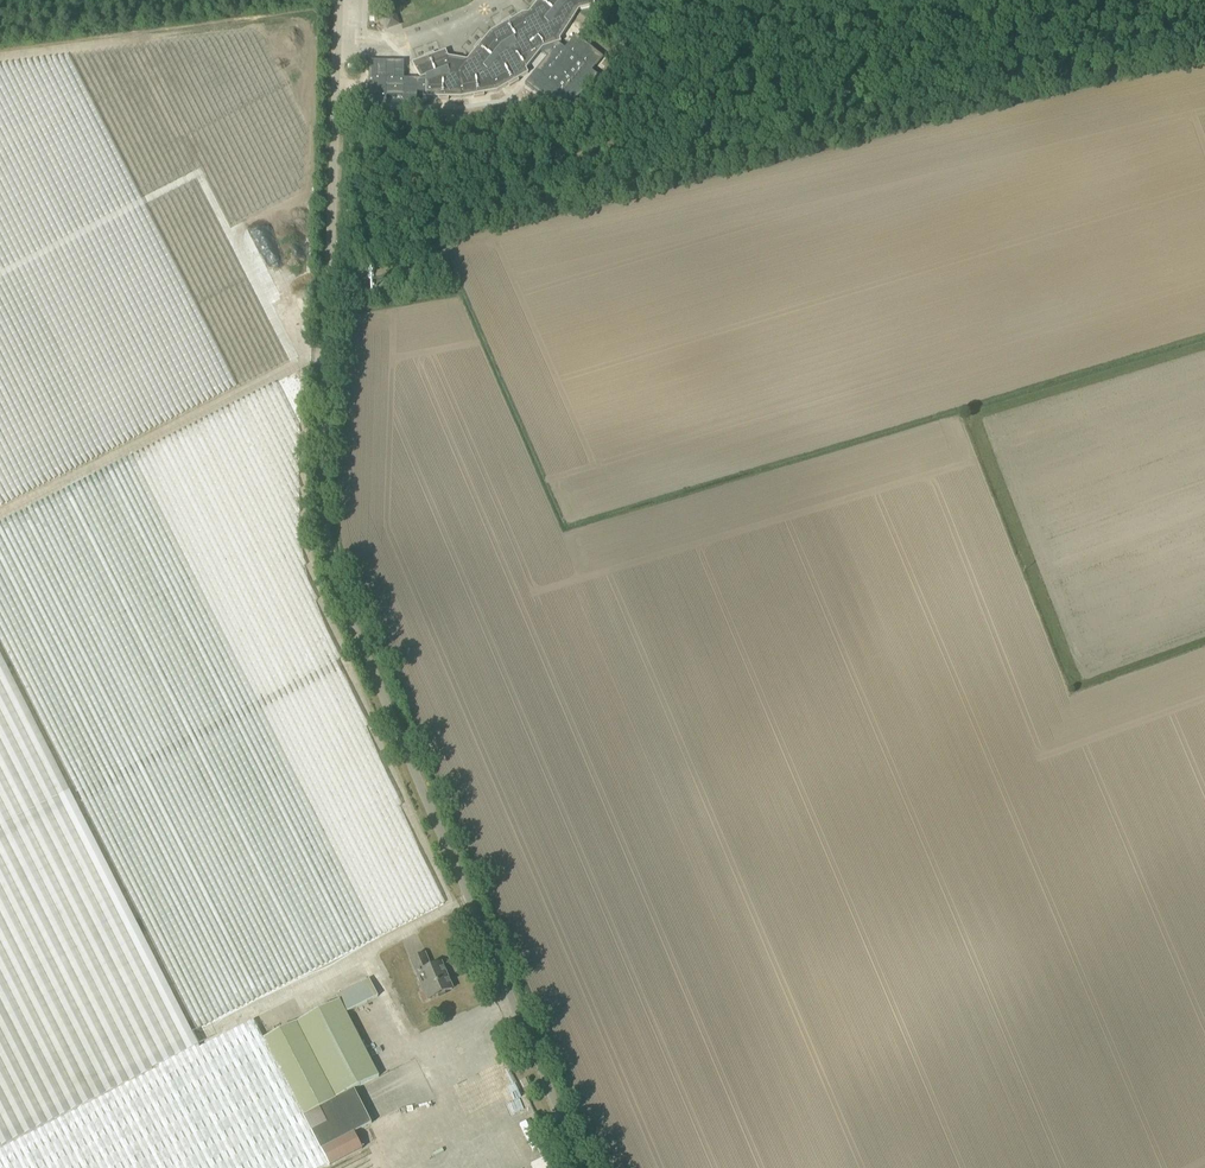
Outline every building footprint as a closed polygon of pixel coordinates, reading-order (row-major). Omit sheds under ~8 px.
[(535,2),(537,4),(529,13),(522,14),(512,20),(511,18),(502,24),(503,25),(491,32),(483,42),(481,41),(474,49),(476,50),(467,60),(448,57),(446,51),(435,55),(434,53),(424,57),(425,59),(412,63),(421,79),(426,77),(426,98),(438,98),(438,100),(449,100),(449,98),(462,98),(474,96),(474,98),(485,96),(485,94),(498,92),(509,85),(510,87),(520,81),(518,80),(529,74),(526,69),(543,49),(561,42),(560,40),(580,10),(596,6),(594,0),(537,0),(535,2)] [(387,31),(400,28),(398,17),(385,20),(387,31)] [(380,298),(386,296),(384,284),(377,286),(380,298)] [(329,1167),(363,1149),(354,1133),(372,1124),(354,1090),(379,1077),(347,1015),(380,998),(370,979),(337,996),(340,1002),(263,1040),(255,1021),(201,1049),(0,653),(0,1167),(327,1167),(329,1167)] [(431,968),(425,954),(411,960),(420,982),(426,979),(433,997),(428,999),(428,1000),(453,989),(442,963),(431,968)]
